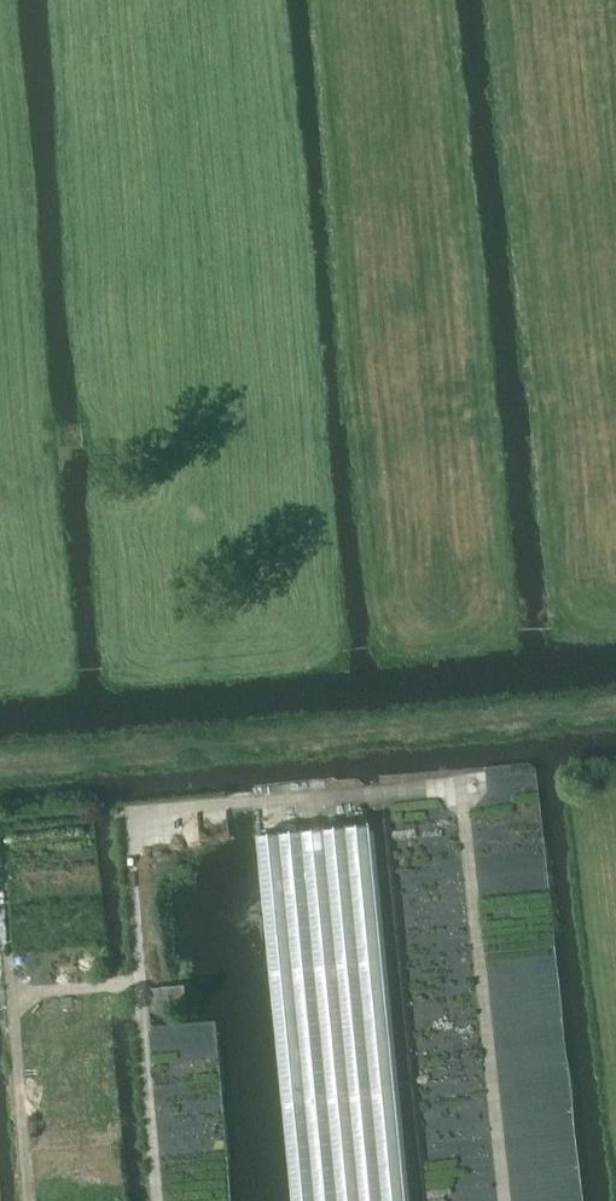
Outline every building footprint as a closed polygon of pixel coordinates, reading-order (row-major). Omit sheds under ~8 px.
[(370,825),(366,825),(257,836),(292,1200),(406,1200),(370,825)] [(151,986),(153,1006),(186,1004),(184,983),(151,986)]
